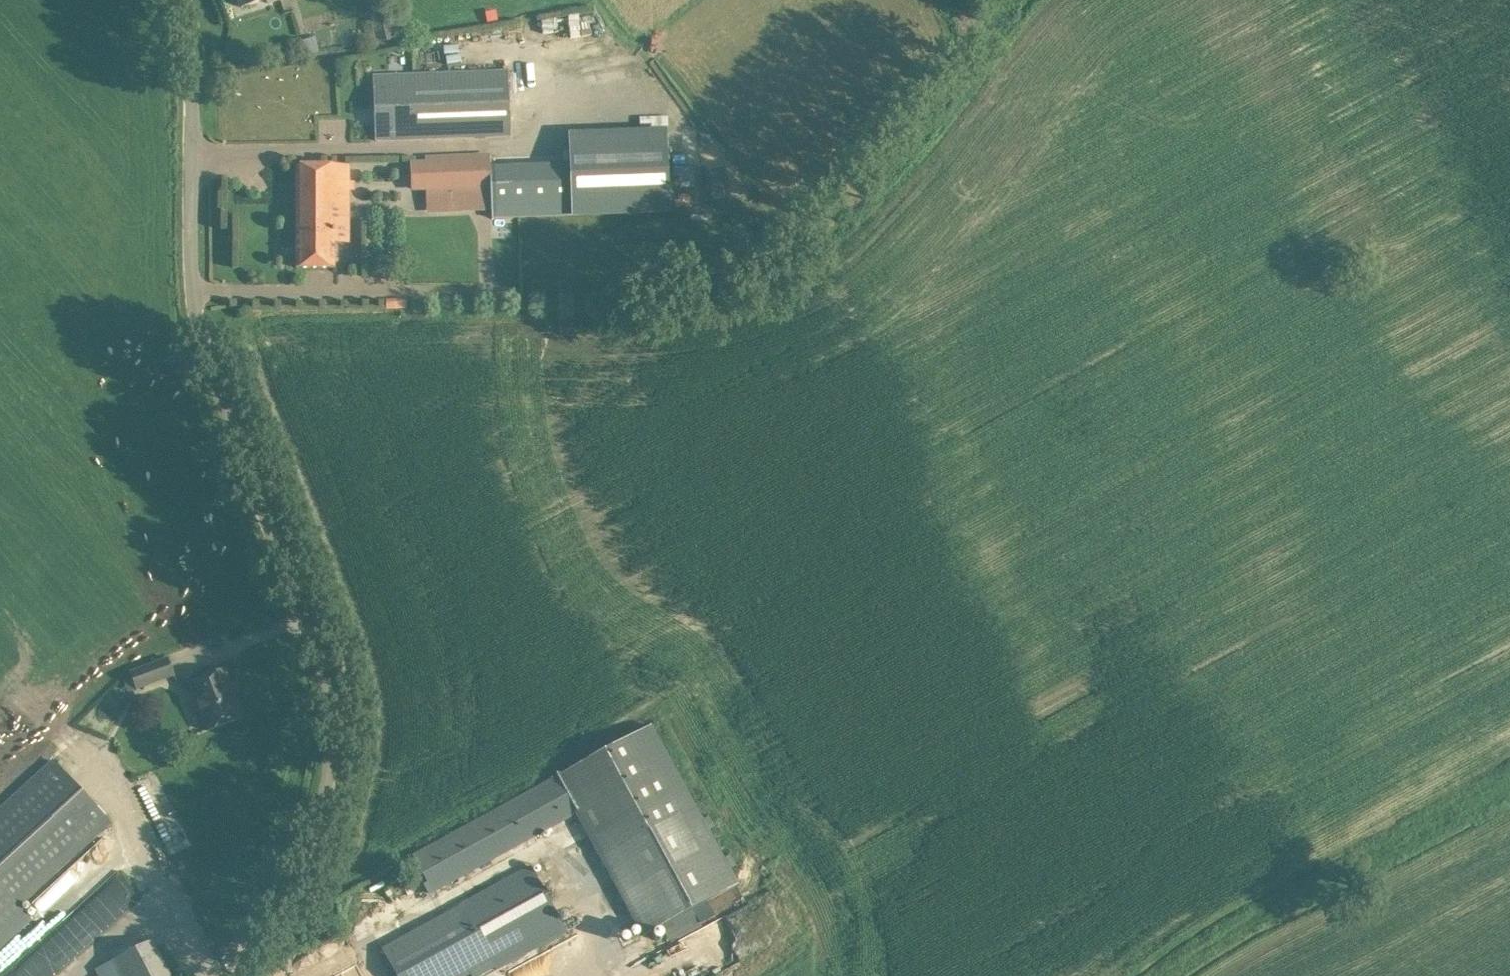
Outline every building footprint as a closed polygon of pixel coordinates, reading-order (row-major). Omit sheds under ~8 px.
[(402,19),(382,24),(387,40),(406,35),(402,19)] [(305,55),(318,52),(315,39),(302,42),(305,55)] [(510,135),(508,72),(399,75),(399,108),(403,108),(403,126),(418,126),(418,138),(510,135)] [(399,108),(399,75),(374,76),(376,140),(418,138),(418,126),(403,126),(403,108),(399,108)] [(568,139),(569,167),(571,220),(571,225),(670,222),(667,136),(568,139)] [(491,170),(491,165),(491,153),(425,155),(425,161),(412,161),(412,177),(413,190),(427,189),(492,187),(491,170)] [(296,267),(316,267),(334,267),(335,243),(349,243),(349,165),(296,165),(296,267)] [(569,167),(491,170),(492,187),(493,214),(493,223),(571,220),(569,167)] [(492,187),(427,189),(428,216),(493,214),(492,187)] [(168,657),(130,671),(137,689),(174,675),(168,657)] [(190,682),(208,730),(242,718),(224,669),(190,682)] [(643,936),(739,883),(652,724),(558,776),(431,846),(414,855),(433,891),(451,881),(575,813),(643,936)] [(29,918),(19,906),(110,822),(53,761),(0,809),(0,944),(29,918)] [(383,948),(398,975),(466,975),(470,974),(480,969),(492,962),(496,970),(566,932),(561,924),(531,868),(401,939),(383,948)] [(73,959),(48,934),(5,975),(56,975),(73,959)] [(151,940),(96,968),(100,975),(169,975),(151,940)] [(333,975),(363,975),(356,963),(343,970),(333,975)]
